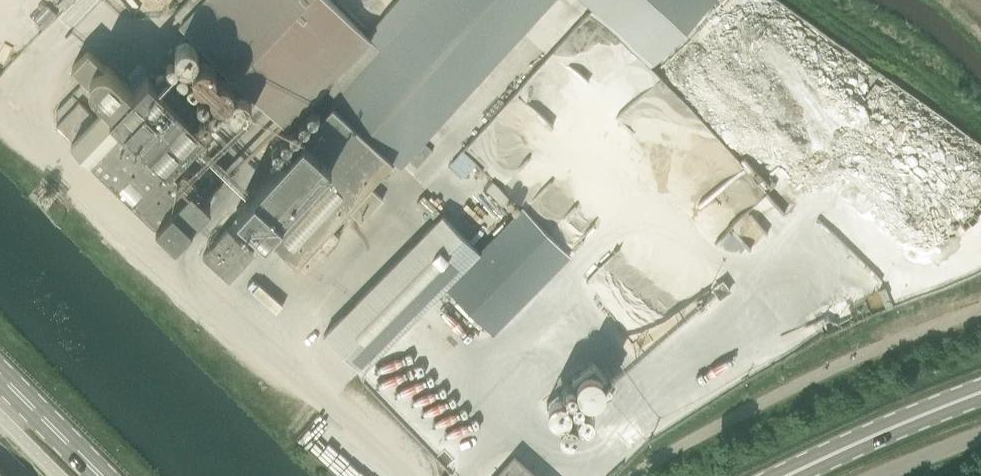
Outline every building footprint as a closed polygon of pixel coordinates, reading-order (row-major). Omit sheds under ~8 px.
[(366,35),(329,0),(202,0),(180,23),(286,125),(289,122),(290,124),(324,86),(334,96),(300,134),(302,135),(236,208),(297,264),(392,159),(400,166),(551,0),(398,0),(366,35)] [(653,64),(712,0),(583,0),(653,64)] [(56,123),(113,177),(183,104),(150,71),(135,86),(132,83),(129,86),(106,63),(104,65),(87,49),(74,63),(88,76),(56,110),(56,123)] [(183,104),(113,177),(157,219),(155,221),(174,240),(188,225),(210,203),(191,184),(206,168),(200,148),(192,140),(206,125),(183,104)] [(371,189),(349,212),(360,222),(382,199),(371,189)] [(523,208),(480,252),(446,287),(494,334),(572,254),(523,208)] [(442,214),(323,334),(361,372),(480,252),(442,214)] [(253,253),(226,228),(202,255),(229,279),(253,253)] [(514,455),(496,475),(537,475),(514,455)]
